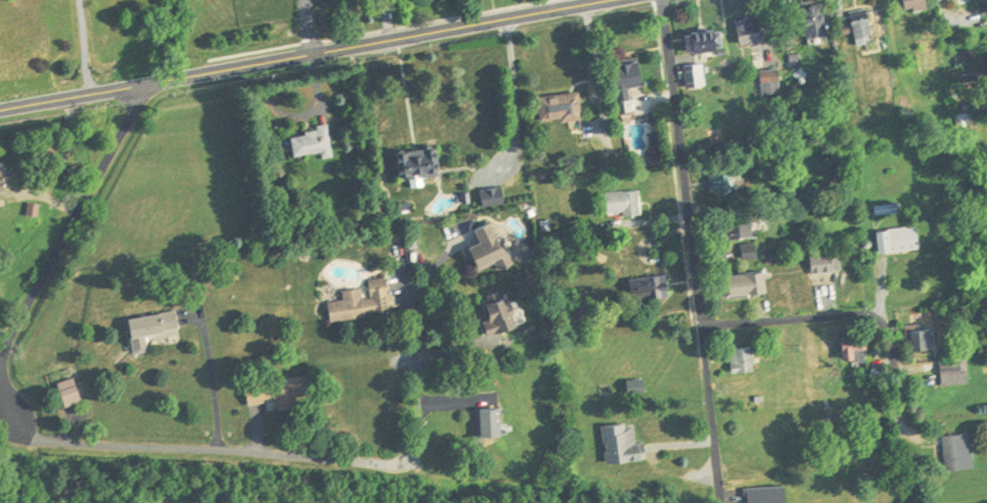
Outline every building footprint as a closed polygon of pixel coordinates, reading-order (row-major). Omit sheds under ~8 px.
[(933,7),(932,0),(907,0),(910,13),(933,7)] [(806,5),(811,37),(833,34),(827,2),(806,5)] [(878,40),(869,9),(850,15),(859,45),(878,40)] [(764,42),(764,23),(741,23),(741,42),(764,42)] [(723,29),(688,32),(690,51),(725,48),(723,29)] [(645,85),(643,60),(617,63),(622,112),(637,110),(635,86),(645,85)] [(688,87),(703,87),(703,64),(687,65),(688,87)] [(782,95),(782,74),(763,74),(763,95),(782,95)] [(541,96),(543,122),(585,119),(583,94),(541,96)] [(335,158),(331,128),(292,133),(295,158),(323,154),(324,159),(335,158)] [(401,151),(404,180),(443,176),(440,147),(401,151)] [(0,163),(0,193),(9,192),(8,163),(0,163)] [(643,191),(613,191),(613,216),(643,216),(643,191)] [(497,264),(500,272),(515,265),(495,221),(478,228),(485,241),(474,246),(485,270),(497,264)] [(734,223),(735,240),(756,239),(755,222),(734,223)] [(879,228),(878,251),(921,251),(921,228),(879,228)] [(760,257),(757,243),(743,246),(746,261),(760,257)] [(836,253),(814,254),(814,273),(837,272),(836,253)] [(770,294),(770,272),(732,272),(732,294),(770,294)] [(669,274),(633,278),(635,300),(671,296),(669,274)] [(392,316),(389,279),(370,280),(371,289),(344,290),(345,300),(331,301),(333,320),(392,316)] [(521,328),(514,293),(482,299),(489,335),(521,328)] [(180,330),(178,312),(131,318),(136,354),(151,352),(148,334),(180,330)] [(935,328),(911,328),(911,350),(935,350),(935,328)] [(847,338),(847,359),(871,359),(871,338),(847,338)] [(733,371),(757,371),(756,348),(733,348),(733,371)] [(944,385),(971,384),(970,358),(943,359),(944,385)] [(280,411),(298,409),(297,398),(312,396),(310,376),(247,383),(249,405),(279,402),(280,411)] [(85,401),(75,378),(58,385),(68,408),(85,401)] [(481,438),(504,438),(504,409),(481,409),(481,438)] [(608,463),(649,459),(647,444),(638,445),(636,423),(604,426),(608,463)] [(944,436),(945,471),(977,469),(975,435),(944,436)]
